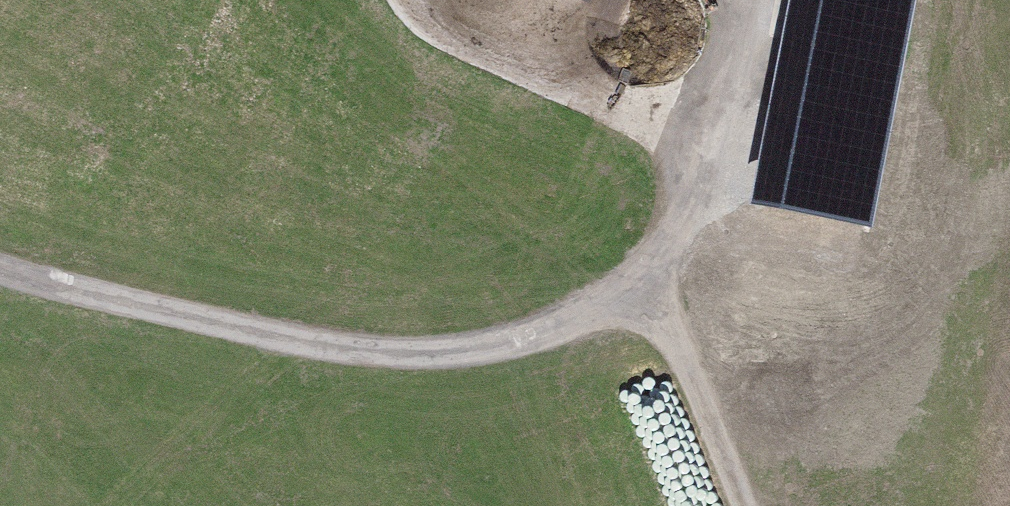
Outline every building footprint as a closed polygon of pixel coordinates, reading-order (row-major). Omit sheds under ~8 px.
[(930,0),(808,0),(785,132),(902,153),(930,0)]
